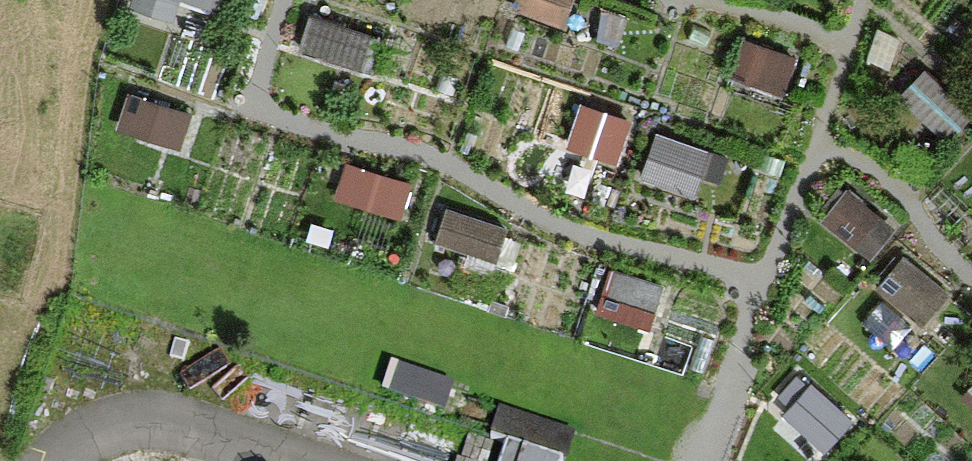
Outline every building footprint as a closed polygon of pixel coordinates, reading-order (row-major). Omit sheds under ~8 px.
[(130,3),(179,20),(185,0),(131,0),(130,3)] [(519,2),(570,18),(575,0),(519,0),(519,2)] [(308,39),(367,60),(379,27),(320,6),(308,39)] [(971,110),(971,96),(929,57),(904,85),(953,130),(971,110)] [(133,90),(128,122),(188,131),(193,99),(133,90)] [(575,138),(626,151),(639,104),(588,90),(575,138)] [(658,124),(648,179),(706,189),(715,134),(658,124)] [(406,212),(418,174),(353,152),(340,190),(406,212)] [(823,212),(879,251),(904,215),(849,176),(823,212)] [(454,195),(440,232),(500,254),(514,217),(454,195)] [(931,316),(954,278),(908,251),(885,289),(931,316)] [(811,437),(845,405),(825,383),(790,415),(811,437)] [(508,438),(501,460),(563,460),(565,457),(508,438)]
